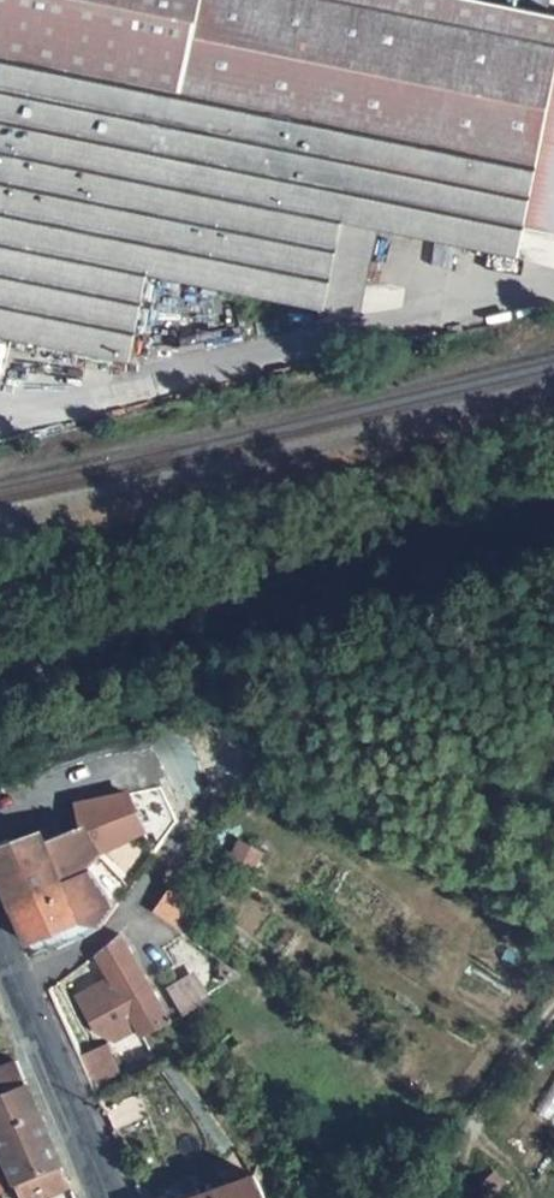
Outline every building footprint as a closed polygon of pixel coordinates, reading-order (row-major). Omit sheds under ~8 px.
[(553,88),(553,15),(480,0),(0,0),(0,334),(130,361),(148,272),(203,283),(222,287),(237,291),(325,308),(343,220),(373,226),(520,256),(526,226),(553,88)] [(553,232),(553,88),(526,226),(553,232)] [(325,308),(355,314),(373,226),(343,220),(325,308)] [(219,306),(222,287),(203,283),(199,302),(219,306)] [(232,315),(237,291),(222,287),(219,306),(199,302),(198,308),(232,315)] [(14,910),(92,875),(87,868),(100,854),(107,847),(117,839),(128,834),(144,827),(139,818),(137,812),(135,805),(130,794),(33,814),(37,833),(0,847),(0,880),(14,910)] [(92,875),(14,910),(28,943),(47,935),(60,929),(65,937),(76,922),(101,927),(129,885),(100,854),(87,868),(92,875)] [(154,912),(184,933),(202,907),(172,888),(154,912)] [(47,935),(54,948),(68,943),(84,938),(101,927),(76,922),(65,937),(60,929),(47,935)] [(115,989),(141,969),(121,934),(96,955),(115,989)] [(221,984),(237,974),(221,962),(221,984)] [(171,1021),(141,969),(115,989),(142,1037),(171,1021)] [(182,1010),(207,995),(197,979),(180,990),(178,984),(169,989),(182,1010)] [(94,1092),(121,1080),(107,1049),(81,1061),(94,1092)] [(70,1185),(17,1060),(0,1067),(0,1146),(22,1197),(41,1197),(70,1185)] [(141,1099),(115,1111),(122,1127),(148,1115),(141,1099)] [(482,1184),(495,1172),(490,1166),(477,1178),(482,1184)] [(511,1189),(495,1172),(482,1184),(494,1197),(502,1197),(511,1189)] [(255,1175),(204,1195),(196,1197),(266,1197),(255,1175)] [(204,1195),(197,1178),(147,1197),(196,1197),(204,1195)]
